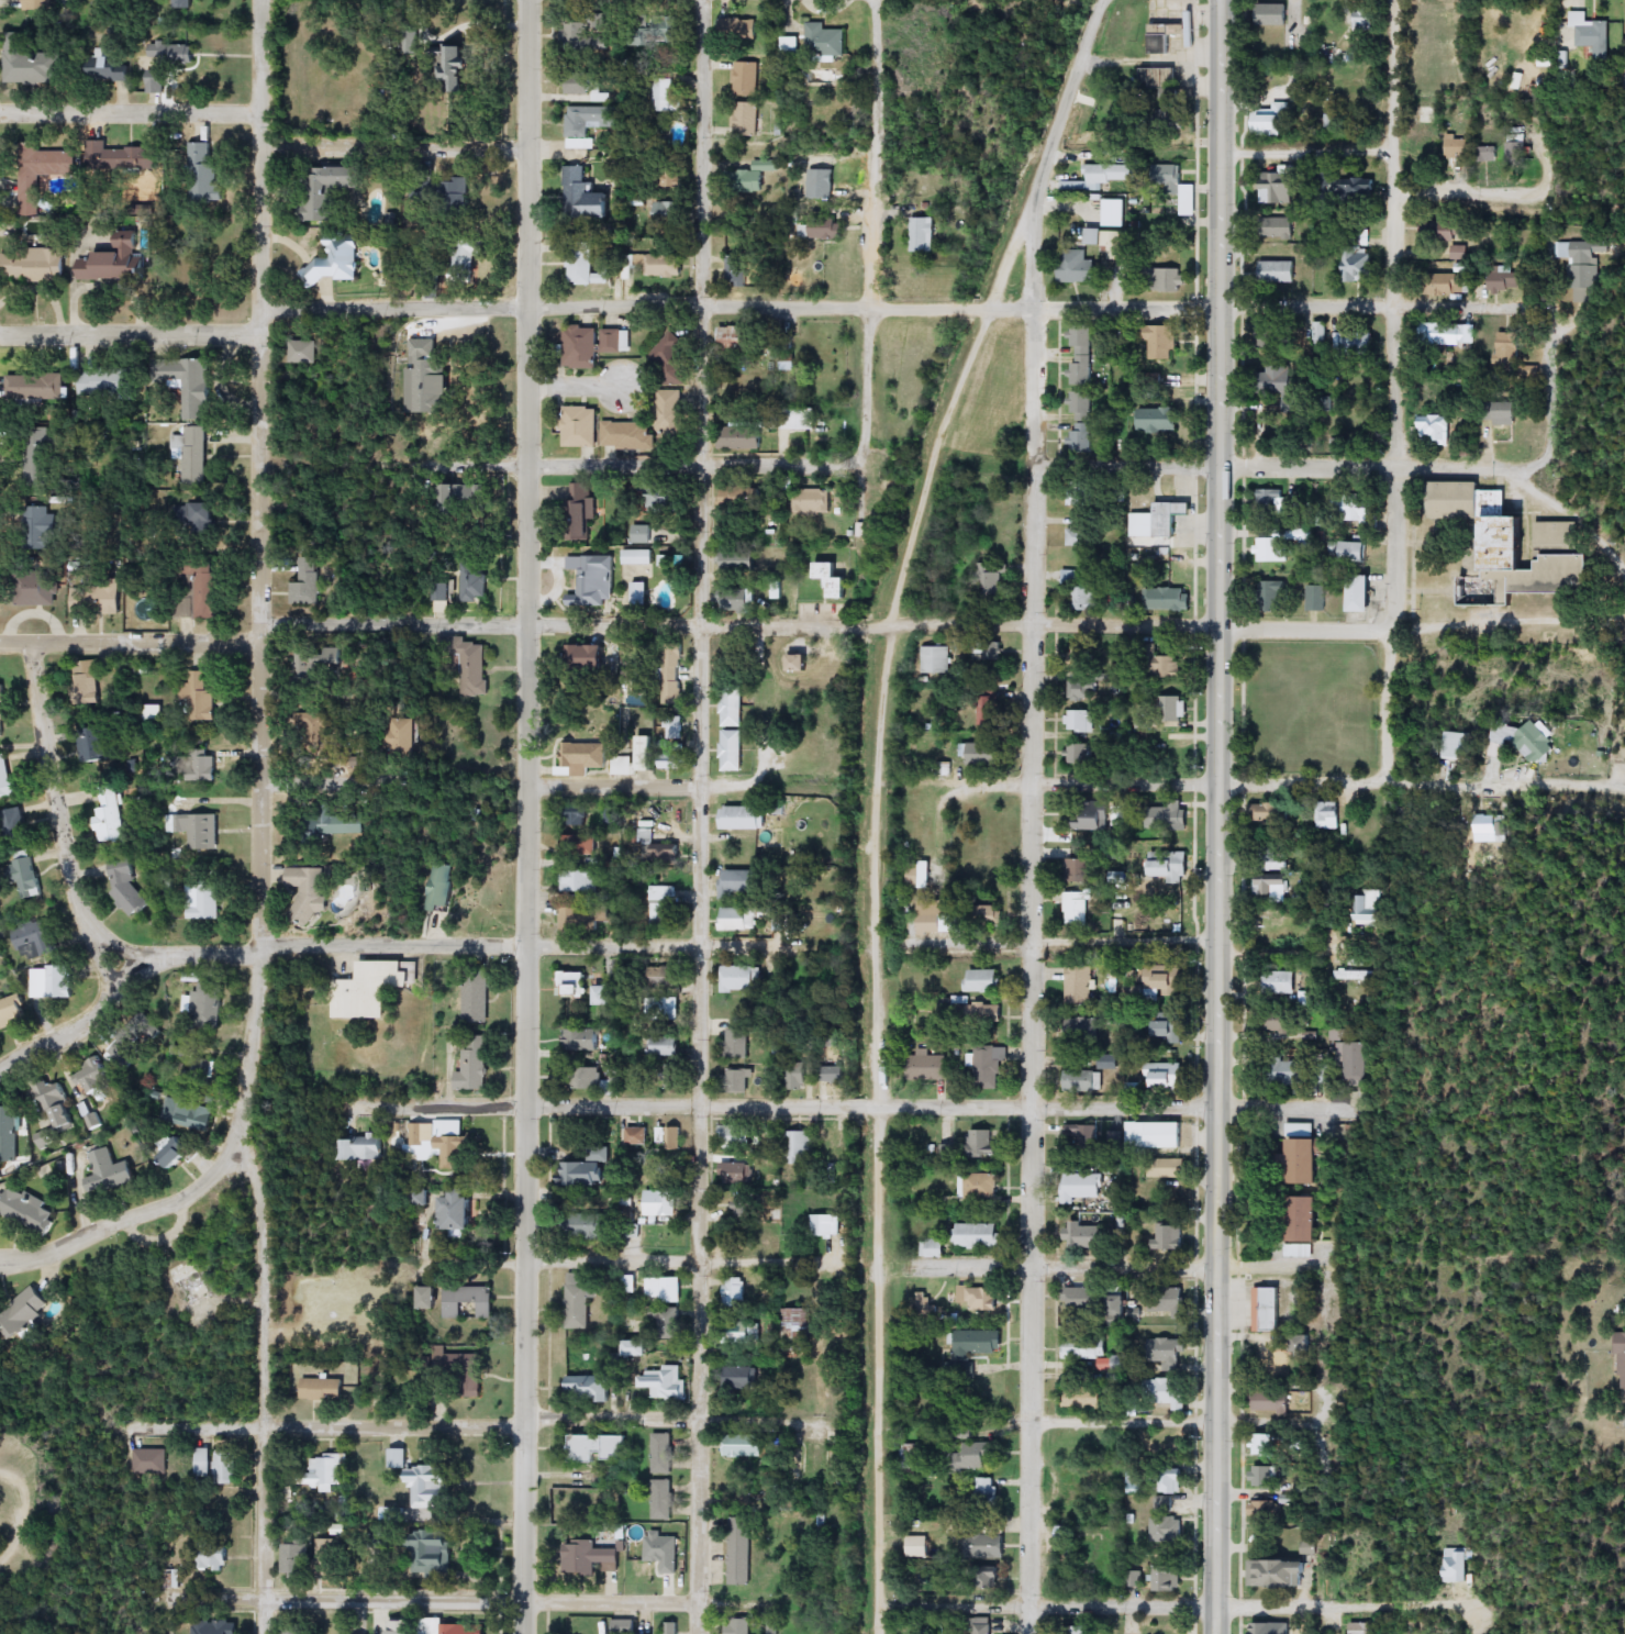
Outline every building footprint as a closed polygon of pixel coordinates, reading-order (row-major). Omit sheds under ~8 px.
[(25,11),(25,0),(54,0),(54,11),(25,11)] [(195,0),(176,0),(176,8),(195,8),(195,0)] [(1260,26),(1260,4),(1289,4),(1289,26),(1260,26)] [(1610,22),(1609,59),(1595,59),(1596,46),(1577,46),(1577,27),(1572,27),(1572,11),(1588,12),(1588,21),(1610,22)] [(1355,13),(1368,13),(1368,29),(1355,29),(1355,13)] [(654,42),(654,18),(680,18),(680,42),(654,42)] [(756,41),(722,41),(722,18),(756,18),(756,41)] [(563,46),(563,22),(582,22),(582,46),(563,46)] [(825,29),(846,29),(846,56),(808,56),(808,22),(825,22),(825,29)] [(1184,64),(1150,65),(1150,24),(1184,24),(1184,64)] [(626,45),(626,26),(646,26),(646,45),(626,45)] [(8,84),(8,33),(31,33),(31,51),(63,52),(62,85),(8,84)] [(782,37),(800,37),(800,56),(782,56),(782,37)] [(149,44),(194,44),(194,65),(149,65),(149,44)] [(472,47),(472,91),(445,91),(445,47),(472,47)] [(131,82),(88,84),(87,57),(130,56),(131,82)] [(755,96),(732,96),(732,63),(755,63),(755,96)] [(1145,69),(1175,69),(1175,88),(1145,88),(1145,69)] [(164,93),(148,93),(148,71),(164,71),(164,93)] [(591,103),(591,95),(566,96),(566,73),(611,71),(612,102),(591,103)] [(653,77),(674,78),(674,111),(652,110),(653,77)] [(757,136),(732,136),(732,102),(757,102),(757,136)] [(1284,102),(1284,136),(1255,136),(1255,110),(1271,110),(1271,102),(1284,102)] [(571,146),(571,141),(569,141),(569,108),(619,108),(619,127),(591,127),(591,146),(571,146)] [(1158,129),(1158,109),(1187,109),(1187,129),(1158,129)] [(1468,137),(1468,157),(1447,157),(1447,137),(1468,137)] [(88,141),(105,141),(105,147),(157,147),(157,169),(88,169),(88,141)] [(190,201),(190,143),(211,143),(211,164),(222,164),(221,201),(190,201)] [(1506,163),(1506,143),(1524,143),(1524,163),(1506,163)] [(21,219),(21,147),(76,147),(77,176),(41,176),(41,219),(21,219)] [(1481,160),(1482,147),(1494,148),(1493,162),(1481,160)] [(735,191),(735,170),(754,170),(754,160),(776,160),(776,170),(765,170),(765,191),(735,191)] [(1101,190),(1062,190),(1062,182),(1086,182),(1087,165),(1139,165),(1138,181),(1101,181),(1101,190)] [(1194,185),(1194,205),(1181,205),(1181,194),(1155,194),(1156,165),(1181,165),(1181,185),(1194,185)] [(567,219),(567,166),(587,166),(587,182),(592,182),(592,192),(615,192),(615,219),(567,219)] [(367,188),(337,188),(337,221),(301,221),(301,167),(367,167),(367,188)] [(665,190),(658,174),(675,167),(681,182),(665,190)] [(834,169),(834,198),(808,198),(808,169),(834,169)] [(1261,203),(1261,175),(1293,175),(1293,203),(1261,203)] [(1378,177),(1378,194),(1348,194),(1348,177),(1378,177)] [(467,179),(467,220),(443,220),(443,203),(420,203),(420,179),(467,179)] [(1105,227),(1105,199),(1124,199),(1124,227),(1105,227)] [(650,223),(650,201),(679,201),(679,223),(650,223)] [(936,216),(936,253),(912,253),(912,216),(936,216)] [(1294,238),(1269,238),(1269,219),(1294,219),(1294,238)] [(1463,241),(1422,241),(1422,220),(1463,220),(1463,241)] [(844,240),(798,240),(798,221),(844,221),(844,240)] [(1369,226),(1365,244),(1349,240),(1353,223),(1369,226)] [(116,252),(116,231),(143,230),(144,278),(80,279),(79,252),(116,252)] [(1087,245),(1087,230),(1128,230),(1128,259),(1108,259),(1108,245),(1087,245)] [(303,279),(304,260),(330,262),(330,233),(363,234),(361,280),(303,279)] [(448,241),(472,241),(472,266),(448,266),(448,241)] [(1596,251),(1596,302),(1569,302),(1569,258),(1555,258),(1555,242),(1609,242),(1609,251),(1596,251)] [(1468,259),(1451,259),(1451,244),(1468,244),(1468,259)] [(65,247),(66,281),(4,281),(4,248),(65,247)] [(1346,251),(1371,251),(1371,281),(1346,281),(1346,251)] [(596,253),(596,268),(611,268),(611,285),(570,285),(570,253),(596,253)] [(641,266),(641,253),(682,253),(682,277),(650,277),(650,266),(641,266)] [(1059,282),(1059,254),(1095,254),(1095,282),(1059,282)] [(748,286),(726,286),(726,256),(748,256),(748,286)] [(1295,262),(1295,282),(1261,282),(1261,262),(1295,262)] [(1518,266),(1518,291),(1488,291),(1488,266),(1518,266)] [(1148,292),(1148,268),(1183,268),(1183,292),(1148,292)] [(1465,273),(1465,294),(1427,294),(1427,273),(1465,273)] [(1325,349),(1310,349),(1310,322),(1325,322),(1325,349)] [(1429,326),(1454,324),(1456,340),(1431,342),(1429,326)] [(1285,346),(1256,346),(1256,325),(1285,325),(1285,346)] [(720,326),(755,326),(755,351),(720,351),(720,326)] [(1150,342),(1145,342),(1145,326),(1175,326),(1175,359),(1150,359),(1150,342)] [(622,329),(622,353),(599,353),(599,368),(566,368),(566,327),(622,329)] [(1076,346),(1069,346),(1069,327),(1092,327),(1092,385),(1070,385),(1070,364),(1076,364),(1076,346)] [(679,387),(647,357),(671,332),(686,345),(675,356),(692,374),(679,387)] [(1518,333),(1517,365),(1494,365),(1495,332),(1518,333)] [(1376,355),(1335,355),(1335,333),(1376,333),(1376,355)] [(405,413),(405,338),(437,340),(437,374),(450,374),(450,397),(443,397),(443,413),(405,413)] [(319,364),(290,364),(290,340),(319,340),(319,364)] [(780,370),(780,355),(794,355),(794,370),(780,370)] [(211,359),(211,419),(183,419),(183,388),(151,388),(151,359),(211,359)] [(1287,363),(1292,393),(1268,398),(1262,367),(1287,363)] [(79,398),(79,369),(134,369),(134,398),(79,398)] [(8,375),(66,375),(66,400),(8,400),(8,375)] [(655,449),(600,448),(601,422),(655,423),(656,390),(682,390),(681,440),(655,438),(655,449)] [(1090,421),(1069,421),(1069,391),(1090,391),(1090,421)] [(1495,402),(1515,402),(1515,426),(1495,426),(1495,402)] [(597,408),(597,446),(561,446),(561,408),(597,408)] [(773,409),(813,409),(813,431),(773,431),(773,409)] [(1178,409),(1178,431),(1136,431),(1136,409),(1178,409)] [(1422,445),(1422,415),(1450,415),(1450,445),(1422,445)] [(1090,454),(1069,454),(1069,424),(1090,424),(1090,454)] [(185,485),(185,448),(171,448),(171,436),(185,436),(185,426),(208,426),(208,485),(185,485)] [(720,449),(720,426),(764,426),(764,449),(720,449)] [(26,427),(53,429),(48,491),(23,490),(26,427)] [(571,532),(571,482),(594,482),(594,532),(571,532)] [(1481,520),(1431,520),(1431,482),(1481,482),(1481,520)] [(490,485),(490,514),(442,514),(442,485),(490,485)] [(721,509),(721,486),(765,486),(765,509),(721,509)] [(677,487),(677,510),(647,510),(647,487),(677,487)] [(831,513),(794,513),(794,489),(831,489),(831,513)] [(1281,518),(1258,518),(1258,490),(1281,490),(1281,518)] [(1365,499),(1366,518),(1344,520),(1343,501),(1365,499)] [(216,503),(216,535),(194,535),(194,503),(216,503)] [(1157,514),(1157,503),(1191,503),(1190,514),(1176,514),(1176,537),(1131,537),(1131,513),(1157,514)] [(56,507),(56,549),(23,549),(23,507),(56,507)] [(1589,593),(1515,593),(1515,607),(1465,607),(1465,578),(1491,578),(1491,516),(1529,516),(1529,568),(1535,568),(1535,522),(1569,522),(1569,554),(1589,554),(1589,593)] [(650,545),(631,545),(631,525),(650,525),(650,545)] [(1068,546),(1068,527),(1084,527),(1084,546),(1068,546)] [(1256,563),(1255,538),(1284,538),(1285,562),(1256,563)] [(1368,542),(1368,564),(1342,564),(1342,542),(1368,542)] [(723,571),(723,549),(758,549),(758,571),(723,571)] [(650,552),(650,565),(623,565),(623,552),(650,552)] [(614,556),(614,594),(598,594),(598,607),(566,605),(566,594),(579,594),(579,571),(565,571),(565,556),(614,556)] [(303,582),(303,557),(324,557),(324,605),(293,605),(293,582),(303,582)] [(181,618),(181,560),(222,560),(221,619),(181,618)] [(989,562),(992,571),(998,570),(1005,594),(981,602),(970,567),(989,562)] [(463,563),(488,563),(488,601),(463,601),(463,563)] [(849,599),(832,599),(832,579),(817,579),(819,563),(839,563),(839,578),(849,578),(849,599)] [(1071,611),(1071,585),(1062,585),(1062,570),(1075,570),(1076,587),(1098,587),(1098,610),(1071,611)] [(57,605),(14,605),(14,571),(57,571),(57,605)] [(452,601),(435,601),(435,576),(452,576),(452,601)] [(1372,612),(1353,612),(1353,576),(1372,576),(1372,612)] [(120,614),(73,614),(73,582),(120,582),(120,614)] [(649,582),(649,605),(633,605),(633,582),(649,582)] [(1285,582),(1285,612),(1259,612),(1259,582),(1285,582)] [(1307,587),(1325,587),(1325,610),(1307,610),(1307,587)] [(720,589),(754,589),(754,614),(720,614),(720,589)] [(1190,611),(1145,611),(1145,589),(1190,589),(1190,611)] [(488,696),(460,697),(460,655),(437,655),(437,637),(466,637),(466,644),(488,643),(488,696)] [(976,659),(976,638),(1002,638),(1002,659),(976,659)] [(568,646),(605,646),(605,673),(568,673),(568,646)] [(681,704),(663,705),(663,647),(681,646),(681,704)] [(948,674),(922,674),(922,646),(949,646),(948,674)] [(343,664),(322,664),(321,687),(297,687),(297,648),(343,648),(343,664)] [(809,671),(791,671),(791,655),(809,655),(809,671)] [(1181,656),(1181,678),(1157,678),(1157,656),(1181,656)] [(99,662),(99,703),(71,703),(71,662),(99,662)] [(454,669),(454,697),(436,697),(436,669),(454,669)] [(216,691),(216,721),(191,721),(191,701),(185,701),(185,671),(209,670),(209,691),(216,691)] [(1069,679),(1097,679),(1097,701),(1069,701),(1069,679)] [(741,726),(721,726),(721,687),(741,687),(741,726)] [(999,690),(999,726),(978,726),(978,690),(999,690)] [(1181,723),(1158,722),(1158,697),(1181,697),(1181,723)] [(164,726),(141,726),(141,703),(164,703),(164,726)] [(1093,711),(1093,733),(1066,733),(1066,711),(1093,711)] [(302,712),(330,713),(329,755),(301,754),(302,712)] [(420,758),(387,758),(387,719),(420,719),(420,758)] [(682,719),(682,740),(665,740),(665,719),(682,719)] [(1491,754),(1503,722),(1529,731),(1531,729),(1556,737),(1548,760),(1510,747),(1505,759),(1491,754)] [(77,731),(110,725),(115,758),(82,764),(77,731)] [(741,731),(741,770),(721,770),(721,731),(741,731)] [(1472,762),(1445,762),(1445,733),(1472,733),(1472,762)] [(638,771),(638,737),(653,737),(653,771),(638,771)] [(1001,742),(1001,767),(969,767),(969,742),(1001,742)] [(591,776),(560,776),(560,743),(609,743),(609,768),(591,768),(591,776)] [(1093,744),(1093,766),(1067,766),(1067,744),(1093,744)] [(683,751),(683,769),(661,769),(661,751),(683,751)] [(18,793),(0,797),(0,756),(9,754),(18,793)] [(216,780),(177,780),(177,755),(216,755),(216,780)] [(612,775),(612,755),(633,755),(633,775),(612,775)] [(100,787),(121,786),(124,842),(97,843),(96,811),(101,811),(100,787)] [(1075,802),(1108,802),(1108,830),(1075,830),(1075,802)] [(1339,829),(1316,829),(1316,802),(1339,802),(1339,829)] [(1253,824),(1253,804),(1287,804),(1287,824),(1253,824)] [(621,807),(621,824),(605,824),(605,808),(621,807)] [(722,807),(767,807),(767,829),(722,829),(722,807)] [(1189,831),(1147,831),(1147,807),(1189,807),(1189,831)] [(5,842),(1,811),(23,808),(27,840),(5,842)] [(304,845),(305,813),(365,815),(365,834),(320,833),(320,845),(304,845)] [(190,832),(178,832),(178,814),(218,814),(218,849),(190,849),(190,832)] [(1476,842),(1476,815),(1495,815),(1495,842),(1476,842)] [(652,831),(652,843),(628,843),(628,831),(652,831)] [(776,845),(763,846),(761,833),(775,832),(776,845)] [(599,835),(599,855),(565,855),(565,835),(599,835)] [(680,844),(680,862),(654,862),(654,844),(680,844)] [(12,860),(32,856),(42,894),(21,899),(12,860)] [(109,862),(131,856),(143,912),(121,916),(109,862)] [(1187,881),(1151,881),(1151,858),(1187,858),(1187,881)] [(1088,859),(1088,885),(1066,885),(1066,859),(1088,859)] [(930,888),(910,888),(910,862),(930,862),(930,888)] [(428,911),(431,865),(455,866),(454,907),(442,905),(442,911),(428,911)] [(288,887),(289,867),(329,868),(327,898),(333,898),(333,910),(321,909),(321,923),(298,923),(299,888),(288,887)] [(565,892),(565,869),(599,869),(599,892),(565,892)] [(733,898),(721,898),(721,870),(757,870),(757,892),(733,892),(733,898)] [(1255,896),(1255,874),(1288,874),(1288,896),(1255,896)] [(221,920),(186,920),(186,883),(221,883),(221,920)] [(650,929),(650,886),(674,886),(674,929),(650,929)] [(1356,922),(1356,890),(1378,890),(1378,922),(1356,922)] [(1088,926),(1065,926),(1065,891),(1088,891),(1088,926)] [(919,934),(919,900),(953,900),(953,934),(919,934)] [(621,934),(612,934),(612,929),(563,930),(561,909),(620,907),(621,934)] [(721,930),(721,908),(758,908),(758,930),(721,930)] [(12,929),(48,919),(57,952),(21,961),(12,929)] [(333,1019),(333,980),(360,980),(360,961),(419,961),(418,987),(390,987),(390,1019),(333,1019)] [(722,991),(722,966),(760,966),(760,991),(722,991)] [(1147,966),(1184,966),(1184,996),(1147,996),(1147,966)] [(34,999),(34,967),(75,967),(75,999),(34,999)] [(649,987),(649,967),(677,967),(677,987),(649,987)] [(1066,1004),(1066,967),(1091,967),(1091,1004),(1066,1004)] [(967,992),(967,969),(1002,969),(1002,992),(967,992)] [(587,999),(559,999),(559,971),(587,971),(587,999)] [(1267,994),(1267,971),(1296,971),(1296,994),(1267,994)] [(463,974),(489,972),(490,1023),(464,1023),(463,974)] [(596,985),(616,985),(616,1005),(596,1005),(596,985)] [(185,991),(185,1016),(167,1016),(167,991),(185,991)] [(221,992),(221,1027),(191,1027),(191,991),(221,992)] [(29,1022),(0,1030),(0,1001),(22,996),(29,1022)] [(650,1019),(650,999),(678,999),(678,1019),(650,1019)] [(955,1005),(1003,1005),(1003,1023),(955,1023),(955,1005)] [(148,1047),(130,1026),(145,1012),(164,1033),(148,1047)] [(1169,1036),(1157,1036),(1157,1012),(1181,1012),(1181,1043),(1169,1043),(1169,1036)] [(1069,1044),(1068,1019),(1101,1018),(1102,1043),(1069,1044)] [(748,1058),(725,1058),(725,1027),(748,1027),(748,1058)] [(565,1030),(602,1030),(602,1052),(565,1052),(565,1030)] [(1361,1043),(1361,1085),(1343,1085),(1342,1052),(1335,1052),(1335,1041),(1328,1041),(1328,1030),(1339,1030),(1339,1043),(1361,1043)] [(466,1072),(466,1036),(488,1036),(488,1090),(457,1090),(457,1072),(466,1072)] [(108,1049),(122,1037),(135,1054),(121,1066),(108,1049)] [(679,1056),(649,1056),(649,1037),(679,1037),(679,1056)] [(976,1090),(976,1045),(1000,1045),(1000,1090),(976,1090)] [(910,1080),(910,1052),(928,1052),(928,1055),(947,1055),(947,1080),(910,1080)] [(219,1060),(215,1086),(188,1081),(191,1056),(219,1060)] [(86,1097),(73,1075),(99,1058),(112,1080),(86,1097)] [(1305,1060),(1305,1083),(1272,1083),(1272,1060),(1305,1060)] [(789,1061),(806,1061),(806,1090),(789,1090),(789,1061)] [(1183,1063),(1183,1090),(1147,1090),(1147,1063),(1183,1063)] [(768,1067),(768,1088),(776,1088),(776,1067),(768,1067)] [(820,1067),(845,1067),(845,1083),(820,1083),(820,1067)] [(602,1090),(571,1090),(571,1068),(602,1068),(602,1090)] [(752,1093),(723,1093),(723,1069),(752,1069),(752,1093)] [(1068,1092),(1068,1070),(1102,1070),(1102,1092),(1068,1092)] [(62,1133),(54,1110),(45,1113),(36,1089),(62,1081),(78,1127),(62,1133)] [(211,1132),(160,1121),(167,1096),(216,1107),(211,1132)] [(20,1163),(0,1163),(0,1108),(20,1108),(20,1163)] [(405,1123),(461,1122),(463,1137),(470,1136),(471,1168),(442,1169),(442,1159),(405,1160),(405,1123)] [(1183,1123),(1183,1148),(1126,1148),(1126,1123),(1183,1123)] [(1287,1135),(1287,1124),(1310,1124),(1310,1135),(1287,1135)] [(1098,1125),(1098,1151),(1067,1151),(1067,1125),(1098,1125)] [(647,1127),(647,1147),(620,1147),(620,1127),(647,1127)] [(658,1127),(680,1127),(680,1151),(658,1151),(658,1127)] [(753,1127),(753,1148),(721,1148),(721,1127),(753,1127)] [(997,1131),(997,1157),(969,1157),(969,1131),(997,1131)] [(788,1164),(788,1132),(813,1132),(813,1164),(788,1164)] [(164,1155),(182,1136),(196,1149),(177,1168),(164,1155)] [(382,1160),(334,1160),(334,1137),(382,1137),(382,1160)] [(1284,1155),(1289,1155),(1290,1140),(1320,1141),(1318,1185),(1284,1183),(1284,1155)] [(558,1163),(587,1164),(588,1144),(610,1145),(609,1188),(558,1187),(558,1163)] [(955,1159),(939,1159),(939,1146),(955,1146),(955,1159)] [(138,1186),(103,1194),(92,1154),(111,1148),(116,1166),(132,1161),(138,1186)] [(1153,1159),(1187,1159),(1187,1179),(1153,1179),(1153,1159)] [(720,1183),(720,1163),(753,1163),(753,1183),(720,1183)] [(999,1199),(960,1199),(960,1175),(999,1174),(999,1199)] [(1062,1175),(1102,1175),(1102,1199),(1062,1199),(1062,1175)] [(52,1235),(0,1218),(0,1214),(9,1188),(48,1201),(46,1210),(59,1214),(52,1235)] [(475,1231),(438,1230),(438,1199),(455,1199),(455,1190),(476,1190),(475,1231)] [(675,1190),(675,1216),(646,1216),(646,1190),(675,1190)] [(1288,1258),(1288,1199),(1316,1199),(1316,1244),(1310,1244),(1310,1258),(1288,1258)] [(606,1214),(606,1238),(571,1240),(570,1214),(606,1214)] [(839,1236),(813,1236),(813,1215),(839,1216),(839,1236)] [(960,1248),(960,1224),(1002,1224),(1002,1248),(960,1248)] [(1181,1250),(1154,1250),(1154,1225),(1181,1225),(1181,1250)] [(1066,1248),(1066,1226),(1105,1226),(1105,1248),(1066,1248)] [(198,1271),(176,1285),(166,1269),(188,1256),(198,1271)] [(566,1330),(566,1274),(589,1274),(589,1330),(566,1330)] [(634,1292),(623,1292),(623,1277),(634,1277),(634,1292)] [(680,1302),(645,1302),(645,1278),(680,1278),(680,1302)] [(724,1303),(724,1278),(744,1278),(744,1303),(724,1303)] [(20,1341),(0,1319),(0,1316),(33,1285),(54,1307),(20,1341)] [(419,1310),(419,1287),(436,1287),(436,1310),(419,1310)] [(493,1287),(493,1320),(478,1320),(478,1303),(461,1303),(461,1320),(443,1320),(443,1287),(493,1287)] [(1184,1287),(1184,1315),(1153,1315),(1153,1287),(1184,1287)] [(1110,1311),(1064,1311),(1064,1288),(1105,1288),(1104,1298),(1124,1299),(1124,1314),(1110,1314),(1110,1311)] [(1279,1333),(1253,1333),(1253,1288),(1279,1288),(1279,1333)] [(999,1289),(999,1311),(959,1311),(959,1289),(999,1289)] [(680,1337),(659,1337),(659,1319),(649,1319),(649,1309),(680,1309),(680,1337)] [(809,1315),(809,1338),(783,1338),(783,1315),(809,1315)] [(957,1356),(957,1330),(1003,1330),(1003,1356),(957,1356)] [(1105,1358),(1066,1358),(1066,1336),(1105,1336),(1105,1358)] [(1148,1341),(1181,1340),(1182,1370),(1149,1371),(1148,1341)] [(647,1341),(647,1356),(625,1356),(625,1341),(647,1341)] [(481,1388),(433,1387),(433,1354),(481,1354),(481,1388)] [(653,1399),(653,1388),(641,1388),(641,1367),(681,1367),(681,1379),(687,1379),(686,1399),(653,1399)] [(755,1367),(755,1385),(724,1385),(724,1367),(755,1367)] [(608,1376),(608,1401),(568,1401),(568,1376),(608,1376)] [(301,1401),(301,1379),(344,1379),(344,1401),(301,1401)] [(1147,1379),(1187,1379),(1187,1410),(1173,1410),(1173,1404),(1147,1404),(1147,1379)] [(1103,1391),(1101,1412),(1066,1408),(1068,1388),(1103,1391)] [(1256,1412),(1256,1389),(1289,1389),(1289,1412),(1256,1412)] [(653,1474),(653,1434),(672,1434),(672,1474),(653,1474)] [(763,1456),(725,1456),(725,1435),(763,1435),(763,1456)] [(1275,1435),(1275,1456),(1253,1456),(1253,1435),(1275,1435)] [(626,1460),(600,1460),(600,1464),(569,1464),(569,1436),(626,1436),(626,1460)] [(988,1471),(950,1471),(949,1454),(961,1453),(961,1443),(999,1442),(999,1458),(988,1458),(988,1471)] [(212,1448),(212,1453),(237,1453),(237,1482),(192,1481),(193,1448),(212,1448)] [(170,1449),(170,1474),(132,1475),(132,1449),(170,1449)] [(405,1449),(405,1468),(389,1468),(389,1449),(405,1449)] [(299,1472),(311,1472),(311,1454),(344,1454),(345,1485),(336,1486),(336,1493),(322,1493),(322,1487),(299,1487),(299,1472)] [(409,1467),(449,1467),(449,1509),(409,1509),(409,1467)] [(1275,1467),(1275,1490),(1251,1490),(1251,1467),(1275,1467)] [(1087,1487),(1078,1487),(1078,1497),(1066,1497),(1066,1505),(1051,1505),(1051,1490),(1062,1490),(1062,1469),(1087,1469),(1087,1487)] [(1181,1493),(1160,1493),(1160,1469),(1181,1469),(1181,1493)] [(995,1479),(995,1503),(978,1503),(978,1479),(995,1479)] [(653,1480),(671,1480),(671,1521),(653,1521),(653,1480)] [(1155,1513),(1155,1497),(1172,1498),(1172,1513),(1155,1513)] [(1280,1522),(1250,1522),(1250,1502),(1280,1502),(1280,1522)] [(810,1532),(810,1515),(827,1515),(827,1532),(810,1532)] [(1151,1518),(1181,1518),(1181,1543),(1151,1543),(1151,1518)] [(728,1586),(728,1519),(752,1519),(750,1586),(728,1586)] [(1055,1539),(1055,1526),(1071,1526),(1071,1539),(1055,1539)] [(450,1576),(411,1576),(411,1531),(450,1531),(450,1576)] [(678,1575),(661,1575),(661,1563),(644,1563),(644,1535),(678,1535),(678,1575)] [(968,1559),(968,1535),(1005,1535),(1005,1559),(968,1559)] [(928,1557),(905,1557),(905,1536),(928,1536),(928,1557)] [(319,1575),(319,1539),(343,1538),(344,1575),(319,1575)] [(596,1576),(565,1576),(566,1541),(596,1541),(596,1548),(620,1548),(620,1572),(604,1572),(604,1564),(596,1564),(596,1576)] [(231,1544),(231,1570),(200,1570),(200,1544),(231,1544)] [(285,1544),(312,1544),(312,1579),(285,1579),(285,1544)] [(1446,1583),(1446,1548),(1467,1548),(1467,1583),(1446,1583)] [(1256,1561),(1310,1563),(1309,1590),(1255,1588),(1256,1561)] [(1178,1566),(1178,1592),(1154,1592),(1154,1566),(1178,1566)] [(754,1618),(753,1633),(730,1633),(731,1618),(754,1618)] [(991,1620),(991,1633),(972,1633),(972,1620),(991,1620)] [(414,1621),(414,1633),(388,1633),(388,1621),(414,1621)] [(634,1621),(634,1633),(613,1633),(613,1621),(634,1621)] [(240,1622),(240,1633),(192,1633),(192,1622),(240,1622)] [(678,1623),(678,1633),(664,1633),(664,1623),(678,1623)] [(1289,1624),(1289,1633),(1250,1633),(1250,1624),(1289,1624)] [(1374,1624),(1374,1633),(1350,1633),(1350,1624),(1374,1624)] [(483,1625),(483,1633),(438,1633),(438,1625),(483,1625)]
